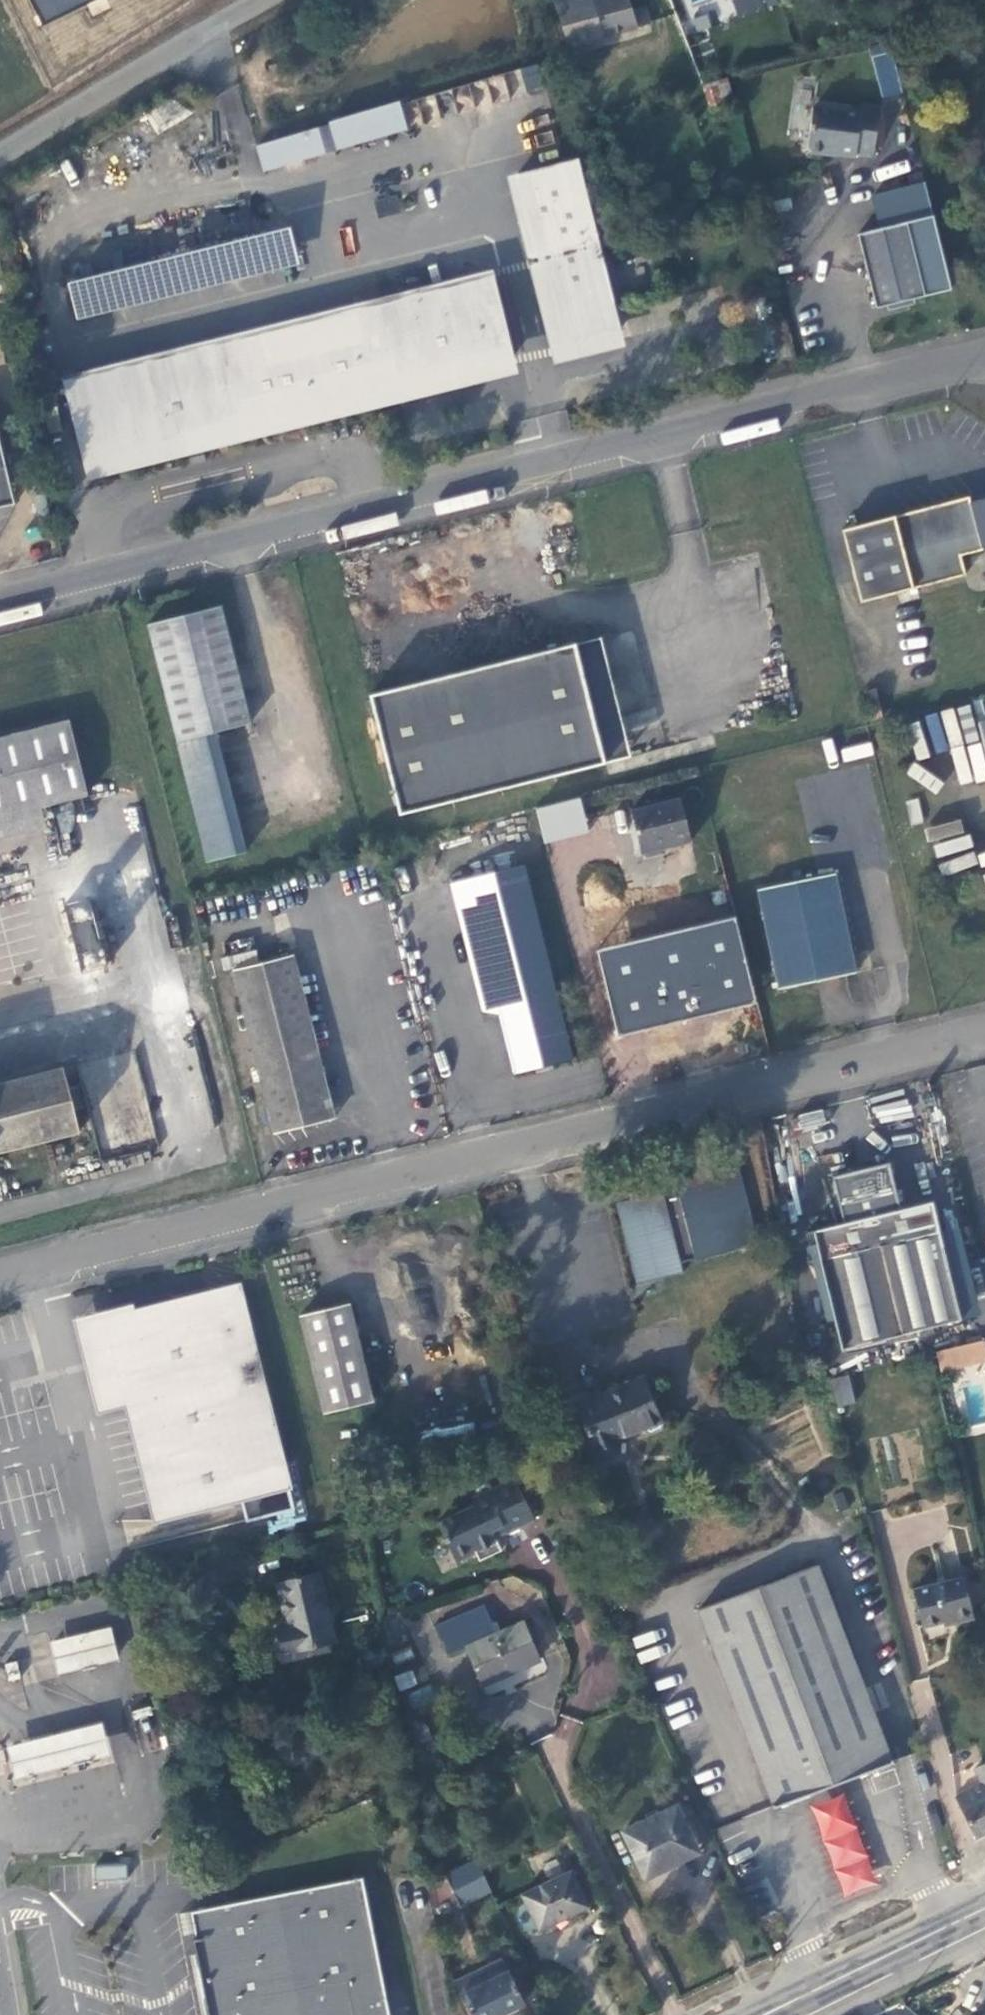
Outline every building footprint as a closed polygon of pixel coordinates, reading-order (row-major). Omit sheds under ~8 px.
[(39,28),(92,0),(26,0),(39,28)] [(568,46),(651,22),(646,6),(634,9),(631,0),(555,0),(568,46)] [(733,17),(773,5),(771,0),(728,0),(733,17)] [(727,79),(704,85),(711,107),(734,100),(727,79)] [(404,97),(334,118),(342,145),(412,124),(404,97)] [(860,112),(813,106),(808,144),(811,150),(823,152),(828,148),(838,149),(837,152),(856,154),(856,151),(874,153),(880,106),(861,104),(860,112)] [(318,125),(266,140),(273,165),(326,150),(318,125)] [(577,157),(506,175),(551,360),(622,343),(577,157)] [(907,221),(858,233),(876,307),(925,295),(907,221)] [(291,224),(76,278),(83,308),(299,254),(291,224)] [(499,275),(412,297),(424,347),(373,360),(360,310),(68,383),(87,460),(518,352),(499,275)] [(412,297),(360,310),(373,360),(424,347),(412,297)] [(14,505),(0,444),(0,508),(14,505)] [(206,444),(191,447),(194,459),(209,456),(206,444)] [(861,602),(966,575),(961,556),(984,550),(983,548),(984,548),(984,499),(972,502),(970,497),(842,529),(861,602)] [(248,724),(218,607),(144,626),(175,743),(248,724)] [(593,641),(575,646),(604,764),(623,759),(593,641)] [(575,646),(369,696),(399,816),(604,764),(575,646)] [(971,698),(978,723),(984,721),(984,712),(981,696),(971,698)] [(40,806),(87,795),(67,720),(0,737),(0,817),(40,806)] [(667,847),(692,840),(682,797),(632,809),(640,847),(665,840),(667,847)] [(582,799),(536,805),(541,841),(586,835),(582,799)] [(46,829),(40,806),(0,817),(0,840),(46,829)] [(452,883),(484,1010),(500,1013),(515,1074),(573,1058),(525,865),(452,883)] [(834,872),(759,888),(780,989),(856,973),(834,872)] [(88,899),(61,905),(77,975),(108,968),(88,899)] [(597,950),(615,1018),(658,1007),(640,939),(597,950)] [(255,950),(228,956),(231,967),(258,962),(255,950)] [(292,956),(235,970),(276,1133),(334,1119),(292,956)] [(78,1131),(64,1069),(0,1084),(0,1150),(78,1131)] [(662,1192),(617,1203),(637,1285),(684,1273),(681,1263),(695,1259),(696,1260),(756,1245),(735,1162),(725,1165),(723,1156),(682,1166),(685,1175),(676,1177),(674,1169),(658,1173),(662,1192)] [(809,1234),(839,1348),(959,1320),(929,1203),(897,1213),(890,1159),(829,1177),(841,1223),(809,1234)] [(239,1281),(66,1321),(90,1414),(120,1406),(147,1516),(148,1522),(237,1502),(245,1520),(292,1510),(239,1281)] [(350,1305),(301,1316),(326,1413),(373,1401),(350,1305)] [(984,1363),(984,1340),(935,1351),(939,1372),(984,1363)] [(828,1379),(835,1407),(854,1402),(848,1375),(828,1379)] [(577,1406),(596,1452),(599,1455),(603,1457),(608,1456),(611,1454),(615,1451),(616,1447),(617,1443),(615,1438),(660,1421),(643,1378),(577,1406)] [(474,1505),(439,1521),(458,1561),(477,1551),(481,1559),(503,1549),(497,1536),(507,1531),(507,1532),(536,1518),(515,1476),(477,1495),(474,1505)] [(398,1478),(384,1481),(387,1495),(401,1492),(398,1478)] [(817,1564),(699,1609),(774,1806),(892,1762),(817,1564)] [(282,1654),(337,1640),(321,1574),(276,1584),(287,1627),(278,1629),(282,1654)] [(962,1576),(914,1588),(922,1626),(953,1619),(954,1622),(973,1617),(962,1576)] [(485,1604),(436,1625),(448,1653),(467,1645),(484,1684),(538,1660),(522,1621),(497,1632),(485,1604)] [(49,1643),(56,1672),(117,1658),(110,1629),(49,1643)] [(27,1740),(7,1745),(16,1778),(39,1773),(111,1755),(102,1721),(27,1740)] [(984,1834),(984,1764),(974,1769),(981,1783),(958,1796),(976,1838),(984,1834)] [(879,1884),(843,1790),(809,1803),(846,1897),(879,1884)] [(645,1877),(671,1864),(667,1855),(694,1843),(676,1805),(623,1831),(645,1877)] [(460,1908),(493,1893),(479,1862),(445,1877),(460,1908)] [(126,1878),(125,1864),(95,1865),(96,1879),(126,1878)] [(523,1893),(539,1928),(586,1907),(570,1872),(523,1893)] [(184,1913),(206,2014),(386,2014),(359,1884),(184,1913)] [(488,1978),(507,1969),(499,1953),(452,1976),(459,1992),(479,1983),(474,1974),(484,1969),(488,1978)] [(507,1969),(488,1978),(484,1969),(474,1974),(479,1983),(459,1992),(470,2014),(495,2014),(522,2002),(507,1969)]
